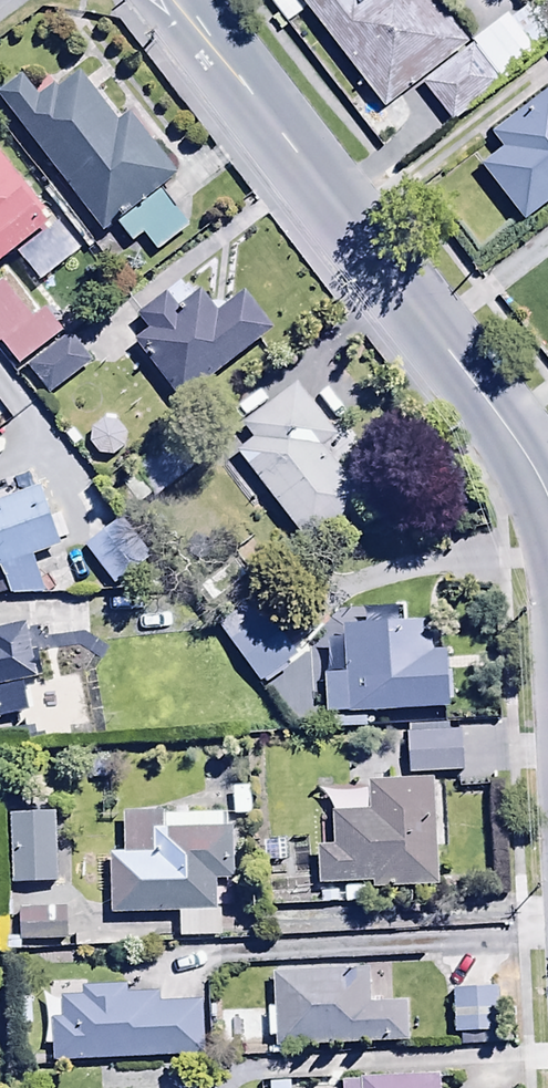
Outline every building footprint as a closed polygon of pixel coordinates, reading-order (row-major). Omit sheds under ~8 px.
[(469,40),(438,0),(300,0),(383,108),(419,80),(469,40)] [(419,80),(450,120),(519,67),(516,63),(547,38),(547,0),(540,0),(513,21),(506,12),(469,40),(419,80)] [(0,87),(0,100),(106,234),(117,225),(133,245),(144,236),(159,254),(192,228),(161,189),(180,173),(131,111),(119,121),(96,91),(109,81),(99,68),(86,79),(80,71),(59,88),(55,83),(38,96),(19,72),(0,87)] [(480,163),(522,218),(547,199),(547,86),(489,131),(501,146),(480,163)] [(16,251),(25,262),(62,232),(0,155),(0,265),(16,251)] [(149,330),(133,344),(183,404),(274,328),(243,291),(218,312),(200,291),(179,307),(167,292),(138,317),(149,330)] [(89,342),(68,314),(26,346),(46,373),(89,342)] [(253,419),(238,431),(305,520),(361,478),(320,423),(334,412),(295,360),(240,401),(253,419)] [(90,443),(98,454),(113,456),(125,448),(126,433),(117,421),(103,420),(93,427),(90,443)] [(149,535),(120,496),(84,524),(113,562),(149,535)] [(33,580),(35,619),(80,617),(78,578),(33,580)] [(260,682),(297,655),(254,596),(217,623),(260,682)] [(433,648),(432,619),(343,623),(345,672),(324,673),(326,714),(334,713),(335,730),(366,728),(365,711),(453,707),(450,647),(433,648)] [(28,712),(23,680),(34,678),(26,623),(0,627),(0,717),(28,712)] [(407,724),(409,772),(465,770),(463,722),(407,724)] [(440,778),(369,780),(370,809),(332,810),(334,845),(317,846),(318,884),(370,883),(371,888),(439,886),(438,853),(442,853),(440,778)] [(54,799),(11,799),(11,864),(54,864),(54,799)] [(177,892),(177,916),(226,915),(226,892),(177,892)] [(66,908),(18,910),(20,941),(67,939),(66,908)] [(51,994),(52,1038),(207,1035),(206,980),(158,981),(157,970),(124,970),(124,961),(84,962),(84,971),(61,971),(62,994),(51,994)] [(368,970),(276,972),(278,1044),(410,1040),(408,1001),(369,1003),(368,970)] [(498,988),(451,989),(452,1031),(499,1030),(498,988)] [(235,1071),(95,1079),(95,1087),(236,1087),(235,1071)] [(440,1076),(341,1081),(341,1087),(440,1087),(440,1076)]
